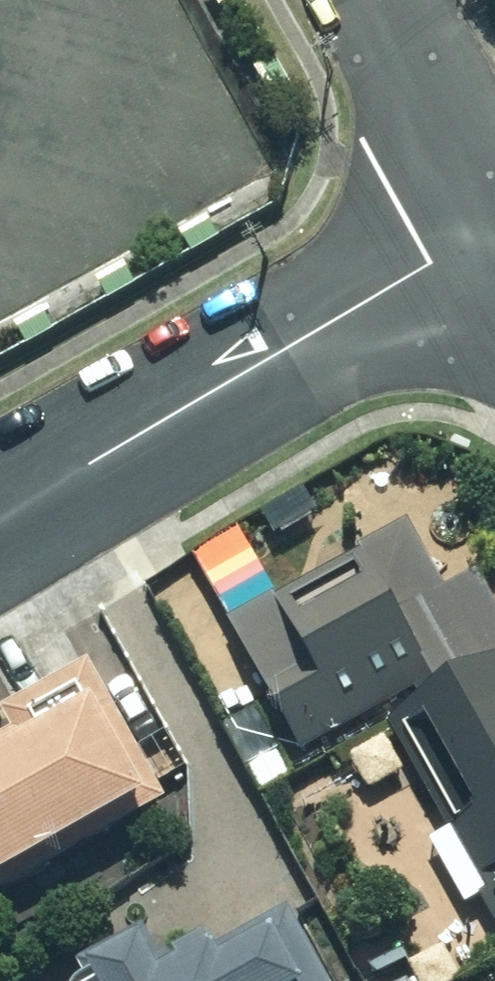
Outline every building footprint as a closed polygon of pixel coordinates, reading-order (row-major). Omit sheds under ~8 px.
[(408,517),(205,637),(281,766),(376,710),(494,913),(494,621),(467,572),(447,584),(408,517)] [(0,731),(0,894),(166,798),(95,676),(0,731)] [(272,937),(227,961),(212,934),(157,964),(140,932),(70,971),(75,980),(297,980),(272,937)] [(436,943),(379,980),(454,980),(459,978),(436,943)]
